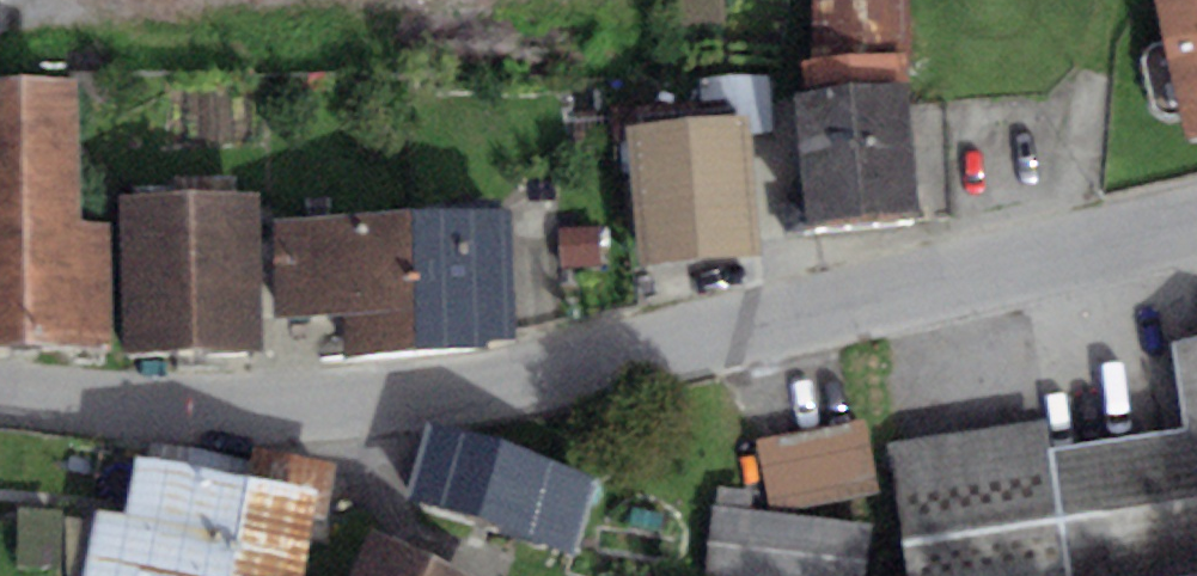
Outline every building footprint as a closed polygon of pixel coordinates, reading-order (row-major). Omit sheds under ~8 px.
[(903,51),(905,0),(811,0),(810,62),(903,51)] [(1185,140),(1196,137),(1196,0),(1155,0),(1185,140)] [(805,95),(906,83),(903,51),(810,62),(802,63),(805,95)] [(773,134),(767,73),(700,79),(703,119),(749,115),(751,136),(773,134)] [(0,80),(0,349),(111,346),(108,225),(77,226),(74,78),(0,80)] [(921,216),(906,83),(805,95),(793,96),(808,228),(921,216)] [(751,136),(749,115),(703,119),(625,126),(638,266),(761,256),(751,136)] [(262,354),(259,191),(124,193),(126,356),(262,354)] [(483,210),(412,212),(417,349),(488,347),(487,339),(513,338),(508,209),(483,210)] [(417,349),(412,212),(273,217),(277,320),(346,318),(347,352),(417,349)] [(1169,344),(1183,431),(1049,453),(1067,575),(1196,575),(1196,340),(1169,344)] [(1049,453),(1044,419),(890,441),(909,575),(1067,575),(1049,453)] [(758,440),(770,508),(877,487),(864,420),(758,440)] [(598,479),(427,422),(402,499),(573,555),(598,479)] [(84,575),(232,575),(252,461),(153,444),(150,460),(136,458),(126,516),(95,511),(84,575)] [(338,464),(254,449),(252,461),(232,575),(299,575),(306,537),(324,540),(338,464)] [(871,524),(709,506),(701,575),(865,575),(871,524)] [(59,568),(60,510),(18,510),(17,567),(59,568)] [(368,534),(348,575),(459,575),(368,534)]
